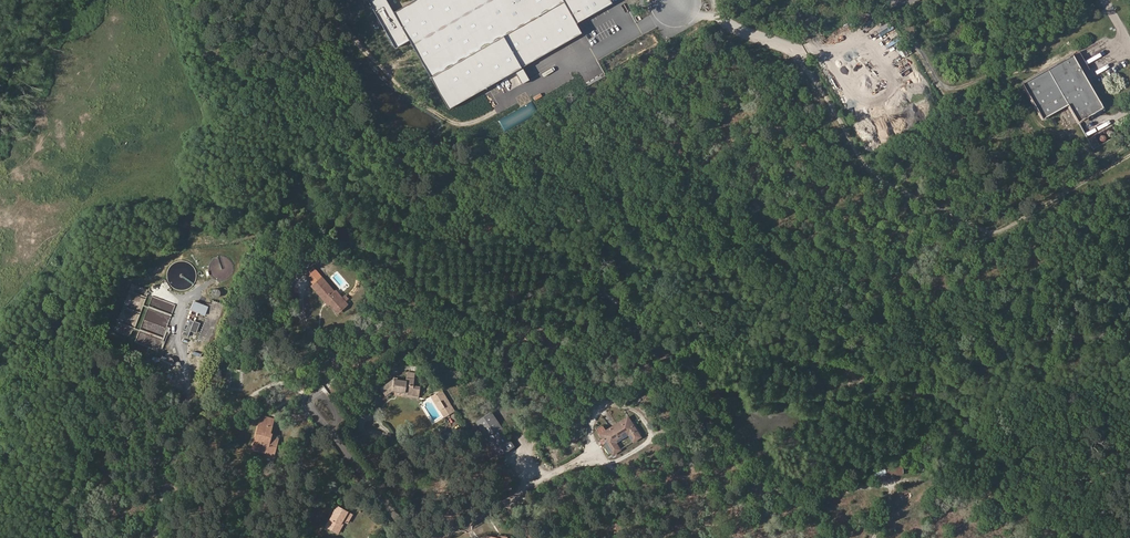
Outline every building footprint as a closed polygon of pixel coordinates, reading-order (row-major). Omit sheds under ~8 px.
[(611,0),(414,0),(394,12),(387,0),(367,0),(395,47),(408,40),(449,109),(580,31),(576,24),(612,2),(611,0)] [(1103,106),(1071,53),(1022,80),(1043,117),(1068,101),(1077,119),(1103,106)] [(499,119),(505,131),(539,114),(533,102),(499,119)] [(1111,137),(1106,130),(1088,141),(1093,148),(1094,147),(1111,137)] [(339,297),(341,295),(337,291),(336,291),(332,286),(330,287),(329,285),(330,284),(315,267),(312,269),(320,279),(315,283),(312,286),(319,294),(320,292),(322,294),(321,296),(326,301),(329,299),(332,303),(331,303),(335,309),(338,306),(341,310),(346,306),(339,297)] [(312,269),(307,274),(315,283),(320,279),(312,269)] [(220,296),(220,295),(221,294),(221,293),(221,292),(220,291),(219,290),(218,289),(217,289),(216,289),(215,289),(214,289),(213,290),(212,291),(212,292),(212,293),(212,294),(212,295),(213,296),(214,297),(215,298),(216,298),(217,298),(218,298),(219,297),(220,296)] [(346,306),(348,304),(341,295),(339,297),(346,306)] [(198,340),(214,346),(229,307),(213,301),(198,340)] [(205,315),(208,307),(193,302),(191,309),(205,315)] [(183,334),(188,336),(194,321),(190,320),(186,331),(184,331),(183,334)] [(170,327),(167,326),(161,341),(165,343),(168,333),(170,334),(171,331),(169,330),(170,327)] [(174,363),(174,361),(174,360),(174,359),(174,358),(173,357),(172,357),(171,356),(170,356),(169,356),(167,357),(166,358),(165,359),(165,360),(165,361),(166,363),(167,364),(168,365),(169,365),(170,365),(171,365),(172,364),(173,363),(174,363)] [(420,395),(422,386),(415,385),(416,378),(408,377),(408,380),(395,378),(382,388),(387,395),(396,387),(398,390),(405,391),(409,391),(409,393),(420,395)] [(443,413),(448,409),(438,393),(433,396),(443,413)] [(270,418),(262,415),(260,423),(262,423),(268,425),(270,418)] [(474,427),(498,461),(514,449),(490,416),(474,427)] [(270,441),(271,436),(271,434),(270,433),(274,419),(270,418),(268,425),(262,423),(258,436),(261,437),(260,443),(258,442),(257,447),(267,450),(266,452),(274,454),(277,443),(270,441)] [(597,432),(612,455),(618,451),(614,443),(625,436),(630,444),(637,439),(628,424),(624,419),(604,431),(602,429),(597,432)] [(252,449),(266,453),(266,452),(267,450),(257,447),(258,442),(260,443),(261,437),(258,436),(262,423),(260,423),(252,449)] [(881,466),(882,473),(893,472),(893,471),(898,470),(898,464),(893,464),(893,463),(881,464),(881,466)] [(345,521),(347,522),(352,514),(338,506),(327,524),(337,530),(343,520),(345,521)] [(326,526),(338,533),(345,521),(343,520),(337,530),(327,524),(326,526)]
